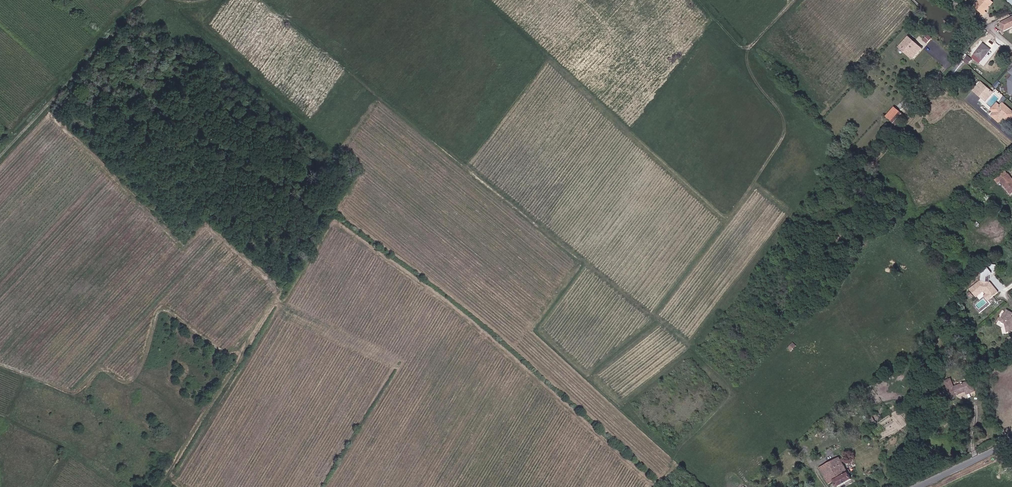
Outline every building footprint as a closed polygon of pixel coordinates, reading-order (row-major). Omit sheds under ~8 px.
[(984,14),(987,10),(986,9),(994,0),(993,0),(979,0),(975,4),(984,14)] [(1004,31),(1011,27),(1011,16),(1000,22),(1004,31)] [(912,34),(907,39),(912,43),(918,37),(912,34)] [(899,47),(911,59),(915,55),(922,49),(918,45),(916,47),(912,43),(907,39),(899,47)] [(994,47),(986,42),(975,55),(983,61),(994,47)] [(964,61),(970,64),(972,58),(967,55),(964,61)] [(994,94),(987,87),(978,95),(986,103),(994,94)] [(1009,120),(1011,116),(1011,111),(1004,103),(992,115),(1000,122),(1004,118),(1005,116),(1009,120)] [(886,117),(892,121),(900,110),(894,105),(886,117)] [(900,111),(892,121),(897,126),(906,116),(900,111)] [(1011,195),(1011,181),(1007,175),(1006,176),(1003,172),(994,180),(997,184),(1000,182),(1011,195)] [(986,295),(990,300),(998,294),(990,284),(989,283),(989,279),(982,279),(982,283),(980,284),(979,283),(970,291),(976,298),(983,293),(985,293),(986,295)] [(998,320),(1003,324),(1008,335),(1011,333),(1011,320),(1011,319),(1009,318),(1011,314),(1006,311),(1004,313),(1003,313),(998,320)] [(793,342),(788,348),(791,352),(797,346),(793,342)] [(954,387),(951,379),(945,381),(951,397),(966,391),(967,394),(974,391),(971,381),(954,387)] [(825,465),(835,481),(838,486),(851,479),(839,457),(825,465)] [(835,481),(825,465),(820,468),(830,484),(835,481)]
